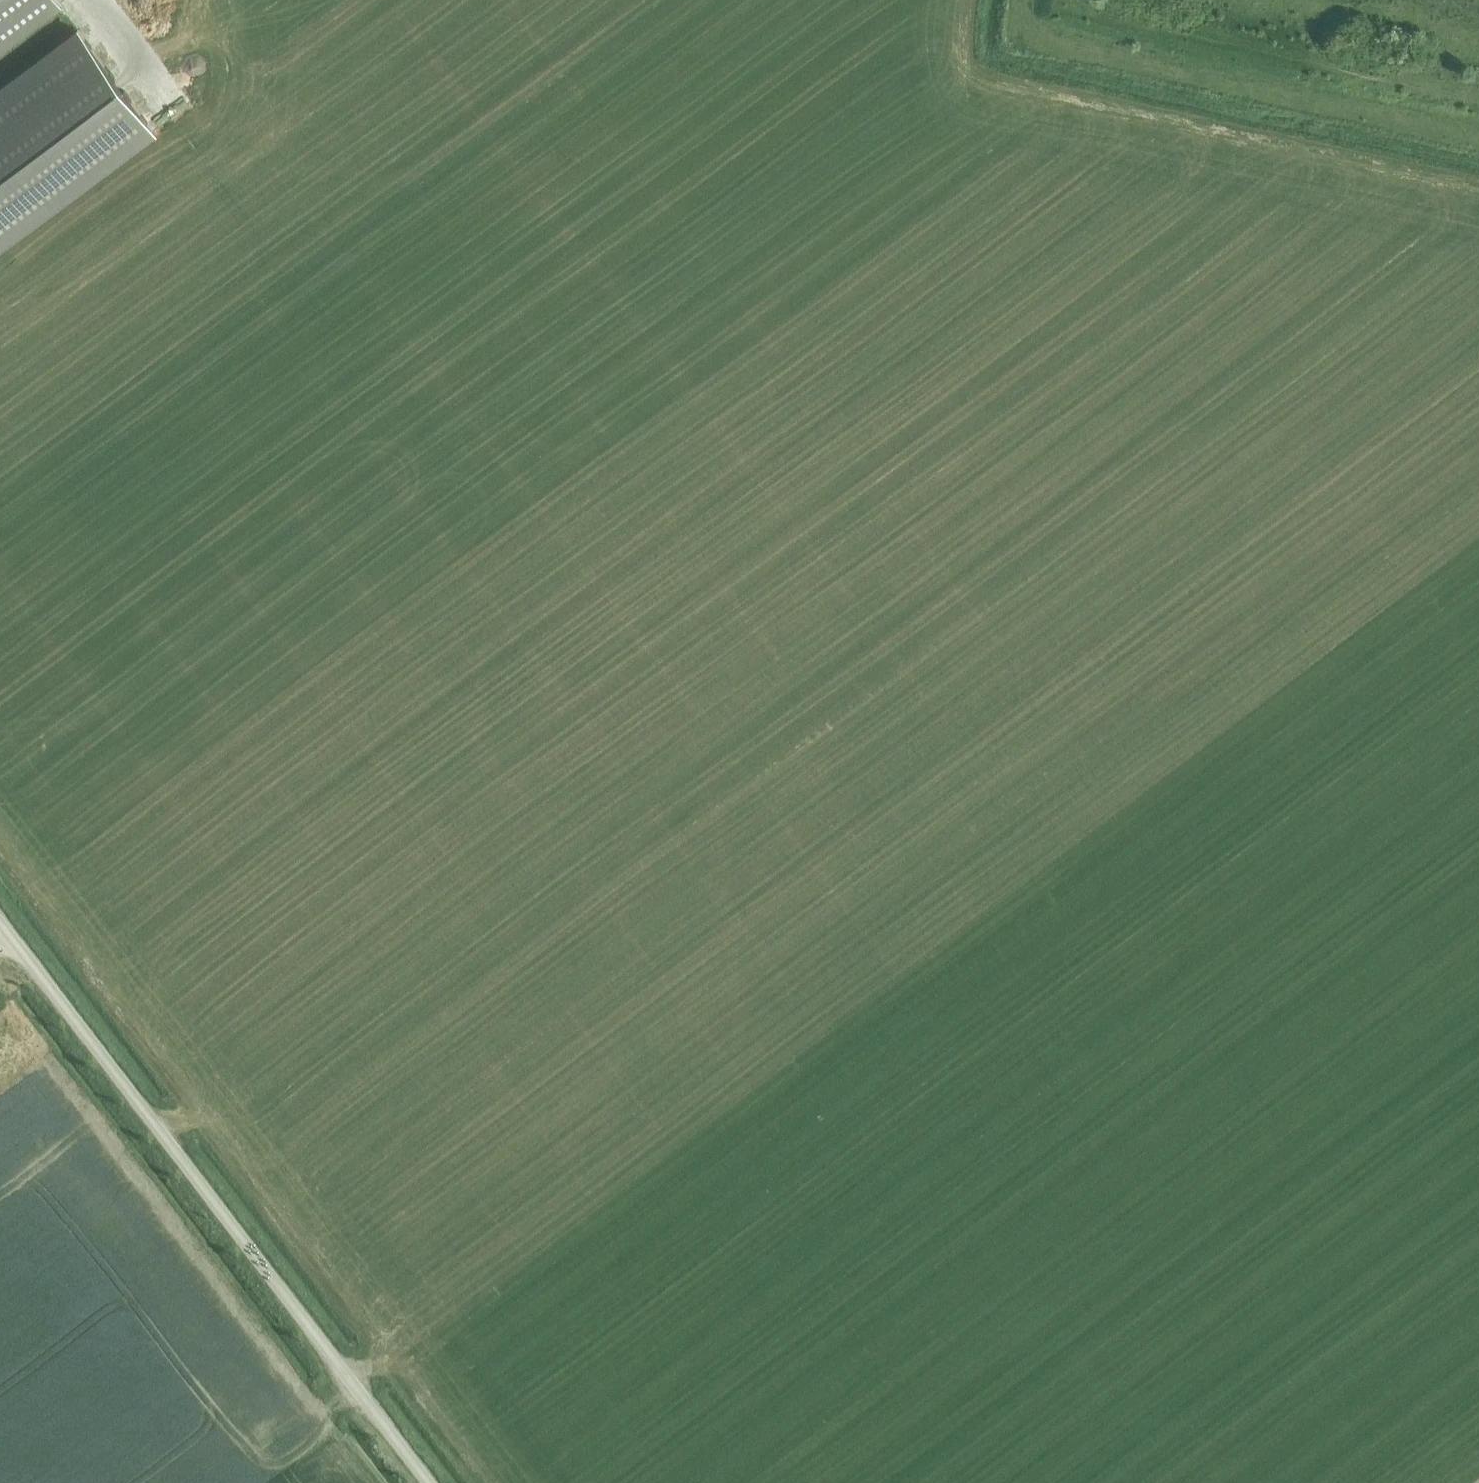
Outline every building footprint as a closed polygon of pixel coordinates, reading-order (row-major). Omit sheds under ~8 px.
[(60,8),(54,0),(0,0),(0,51),(60,8)] [(152,134),(79,34),(0,91),(0,245),(152,134)]
